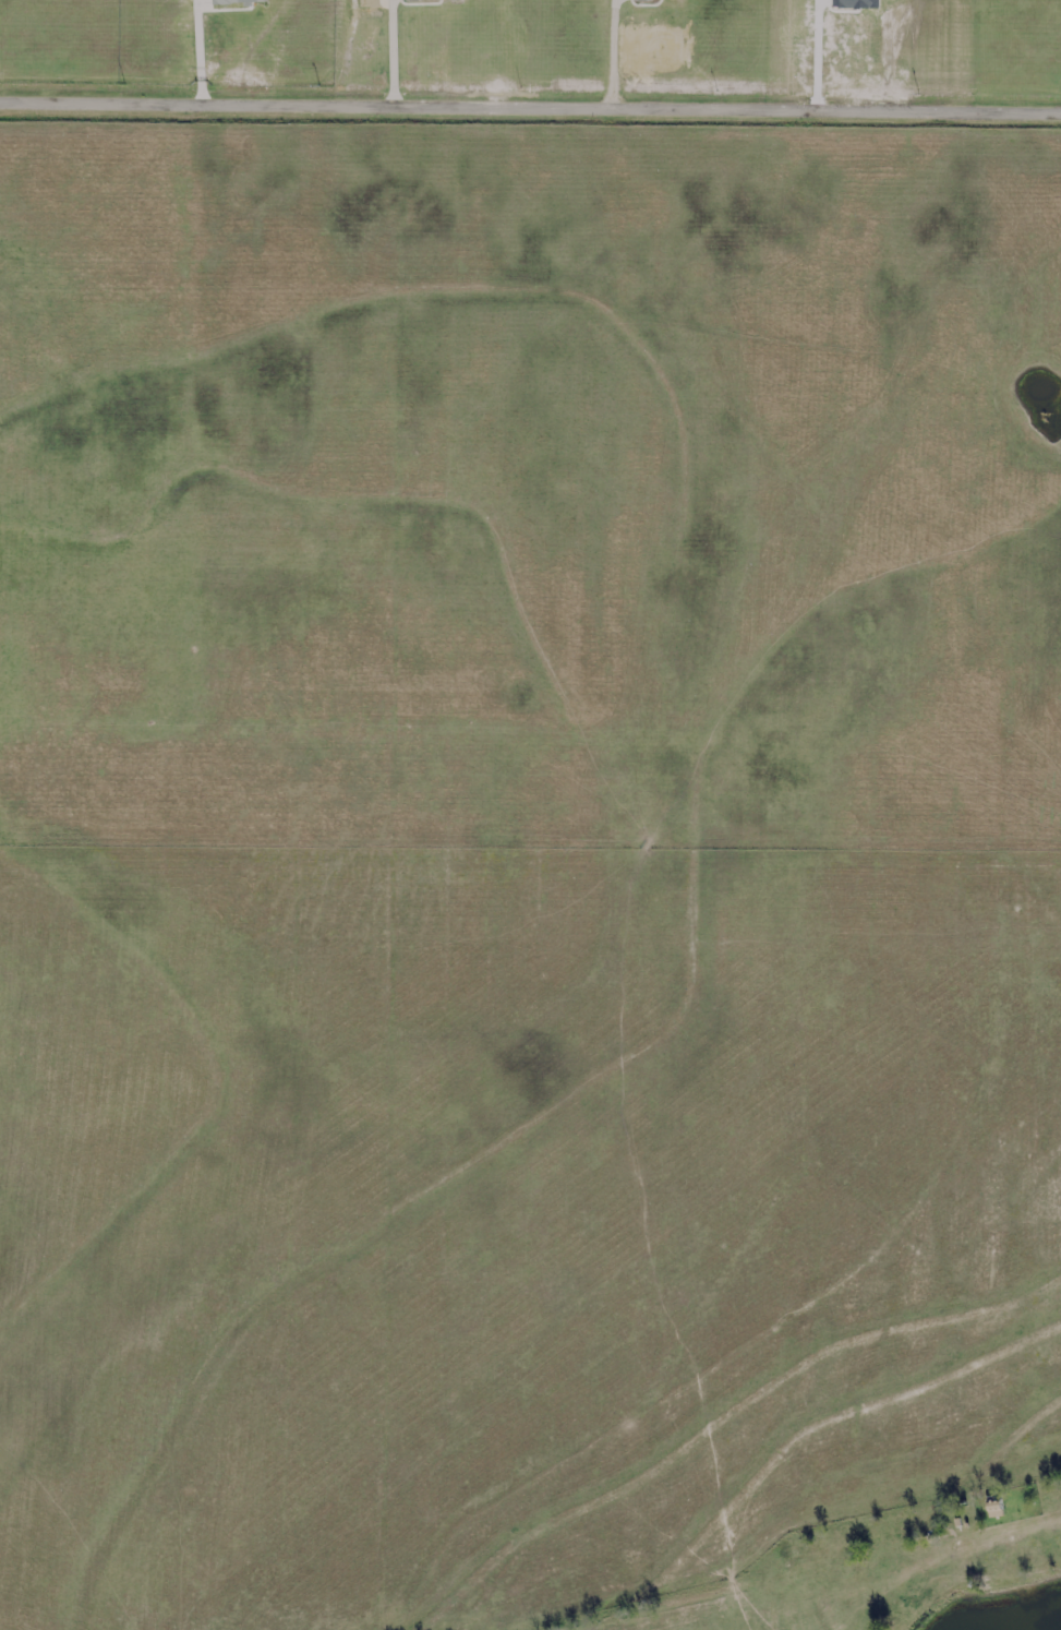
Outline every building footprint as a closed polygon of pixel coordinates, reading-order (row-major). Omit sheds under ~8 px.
[(1000,1500),(999,1519),(985,1519),(986,1500),(1000,1500)]
